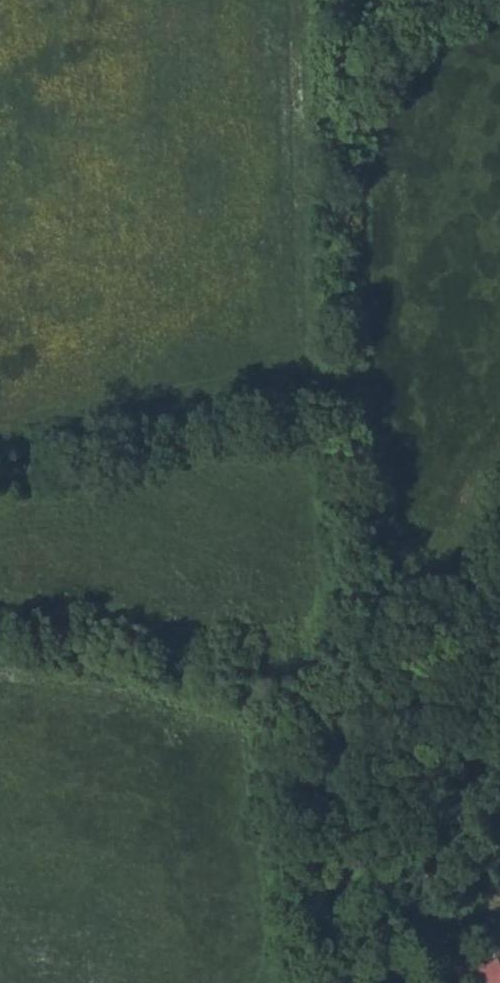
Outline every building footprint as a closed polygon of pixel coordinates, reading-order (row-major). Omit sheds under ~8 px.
[(493,946),(496,956),(480,961),(487,982),(499,982),(499,944),(493,946)]
